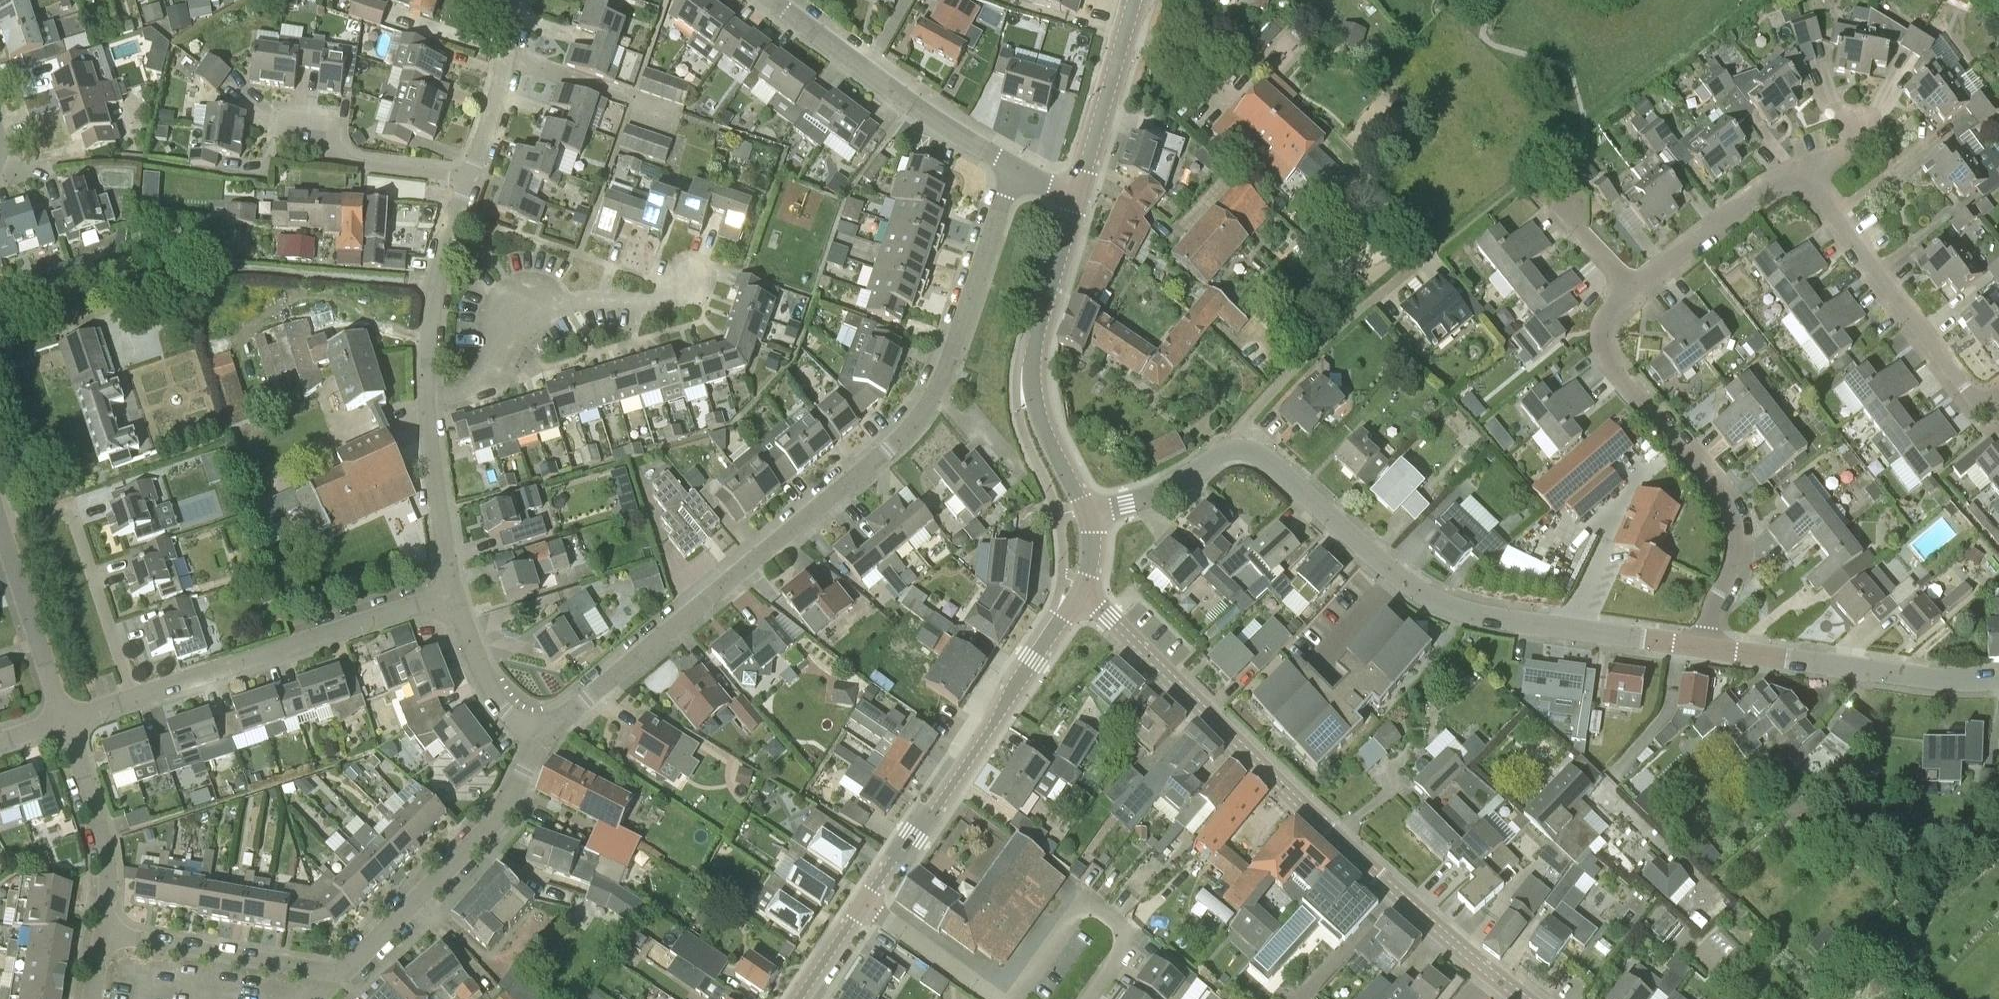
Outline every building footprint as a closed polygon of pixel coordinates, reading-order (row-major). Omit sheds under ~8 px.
[(30,8),(28,0),(0,0),(0,18),(30,8)] [(72,8),(69,0),(60,0),(63,11),(72,8)] [(214,16),(212,0),(190,0),(194,20),(214,16)] [(382,23),(388,6),(368,0),(354,0),(349,17),(381,27),(382,23)] [(439,0),(389,0),(389,2),(410,9),(409,10),(433,18),(439,0)] [(611,6),(593,0),(590,0),(585,17),(576,14),(575,19),(622,34),(627,22),(607,15),(610,7),(611,8),(611,6)] [(668,16),(695,36),(717,8),(706,0),(680,0),(668,16)] [(980,9),(964,0),(940,0),(927,24),(921,21),(910,40),(927,49),(926,51),(932,54),(933,52),(957,65),(967,46),(962,43),(980,9)] [(1080,0),(1026,0),(1076,14),(1080,0)] [(1270,0),(1255,0),(1253,4),(1267,9),(1270,0)] [(148,25),(164,20),(159,3),(143,8),(148,25)] [(37,29),(30,8),(0,18),(0,26),(4,40),(37,29)] [(714,67),(722,56),(740,32),(731,26),(735,21),(717,8),(695,36),(687,47),(714,67)] [(1898,45),(1901,29),(1870,11),(1866,30),(1858,76),(1869,78),(1872,65),(1886,67),(1890,44),(1898,45)] [(62,32),(83,25),(78,12),(57,19),(62,32)] [(175,31),(192,28),(190,15),(173,18),(175,31)] [(1810,46),(1823,41),(1813,16),(1801,20),(1810,46)] [(622,61),(625,50),(617,47),(622,34),(575,19),(573,27),(599,37),(594,50),(622,61)] [(1799,49),(1810,46),(1801,20),(1789,24),(1799,49)] [(124,36),(136,32),(132,21),(120,25),(124,36)] [(55,23),(37,29),(4,40),(11,61),(22,57),(26,68),(68,55),(64,43),(62,43),(55,23)] [(1912,54),(1926,31),(1915,23),(1900,46),(1912,54)] [(1268,44),(1279,32),(1269,24),(1258,35),(1268,44)] [(1362,54),(1364,46),(1362,45),(1366,31),(1343,24),(1337,46),(1362,54)] [(162,75),(170,44),(152,29),(142,32),(146,43),(153,45),(146,71),(162,75)] [(1858,76),(1866,30),(1856,29),(1855,41),(1840,38),(1834,72),(1858,76)] [(1932,50),(1939,39),(1926,31),(1912,54),(1924,61),(1932,50)] [(749,39),(740,32),(722,56),(750,77),(772,48),(753,34),(749,39)] [(65,38),(69,51),(87,45),(83,33),(65,38)] [(440,84),(446,61),(426,55),(429,43),(403,33),(392,68),(403,72),(429,80),(440,84)] [(311,69),(316,42),(281,37),(280,48),(274,87),(294,90),(297,67),(311,69)] [(353,92),(359,49),(316,42),(311,69),(322,71),(319,93),(341,97),(342,91),(353,92)] [(274,87),(280,48),(256,45),(250,84),(274,87)] [(593,53),(572,46),(565,67),(614,84),(622,61),(594,50),(593,53)] [(751,91),(758,82),(777,96),(798,67),(772,48),(750,77),(743,86),(751,91)] [(1956,83),(1965,77),(1956,64),(1947,71),(1932,50),(1924,61),(1917,73),(1921,79),(1905,90),(1919,110),(1956,83)] [(1024,107),(1033,71),(1013,65),(1016,54),(1003,51),(997,74),(1009,77),(1000,100),(1024,107)] [(1790,110),(1796,108),(1788,98),(1803,88),(1796,76),(1805,68),(1790,52),(1762,75),(1790,110)] [(99,88),(87,53),(59,62),(64,77),(53,80),(59,99),(57,100),(61,112),(120,92),(117,82),(99,88)] [(216,92),(232,72),(209,55),(194,76),(216,92)] [(1714,60),(1705,68),(1711,76),(1721,69),(1714,60)] [(797,127),(822,92),(812,85),(816,80),(798,67),(777,96),(769,106),(797,127)] [(1057,78),(1034,72),(1025,107),(1047,113),(1054,90),(1066,94),(1072,71),(1060,68),(1057,78)] [(684,107),(691,85),(646,69),(638,91),(684,107)] [(1711,76),(1729,99),(1746,120),(1756,113),(1738,91),(1730,80),(1721,69),(1711,76)] [(1730,80),(1738,91),(1756,113),(1758,112),(1769,127),(1790,110),(1762,75),(1760,76),(1755,70),(1730,80)] [(440,120),(447,98),(425,91),(429,80),(403,72),(399,87),(394,104),(440,120)] [(1231,111),(1212,132),(1233,151),(1250,133),(1271,153),(1262,162),(1285,183),(1294,173),(1296,174),(1297,172),(1320,192),(1339,170),(1317,150),(1324,141),(1288,107),(1296,96),(1274,75),(1236,115),(1231,111)] [(1746,120),(1729,99),(1711,76),(1702,84),(1719,107),(1717,108),(1734,130),(1746,120)] [(1944,123),(1965,108),(1971,102),(1956,83),(1919,110),(1926,119),(1936,111),(1944,123)] [(604,114),(608,102),(558,85),(551,105),(572,113),(571,115),(592,122),(596,110),(604,114)] [(1986,90),(1971,102),(1965,108),(1972,117),(1994,100),(1986,90)] [(117,144),(105,109),(124,103),(120,92),(61,112),(64,123),(67,122),(73,141),(83,138),(88,153),(117,144)] [(830,99),(822,92),(797,127),(823,146),(831,136),(852,107),(834,93),(830,99)] [(1642,118),(1652,108),(1644,100),(1633,110),(1642,118)] [(1972,117),(1979,127),(1998,111),(1998,107),(1994,100),(1972,117)] [(437,130),(440,120),(394,104),(387,125),(383,138),(408,146),(411,134),(433,141),(436,130),(437,130)] [(857,156),(875,132),(866,125),(869,120),(852,107),(831,136),(857,156)] [(1730,170),(1741,162),(1733,152),(1745,143),(1734,130),(1717,108),(1715,109),(1717,111),(1706,120),(1704,117),(1696,123),(1703,133),(1730,170)] [(243,133),(246,114),(207,109),(205,127),(243,133)] [(174,124),(176,112),(161,110),(159,122),(174,124)] [(729,128),(735,117),(726,112),(720,123),(729,128)] [(584,144),(592,122),(571,115),(567,130),(540,121),(537,128),(584,144)] [(1656,156),(1666,149),(1649,127),(1648,128),(1639,117),(1630,124),(1655,157),(1656,156)] [(1659,119),(1649,127),(1666,149),(1675,141),(1659,119)] [(665,163),(673,141),(627,125),(619,148),(665,163)] [(240,158),(242,148),(241,148),(243,133),(205,127),(202,152),(191,151),(189,164),(216,167),(218,156),(240,158)] [(169,142),(171,131),(156,128),(154,140),(169,142)] [(580,156),(584,144),(537,128),(536,133),(544,135),(538,153),(558,160),(559,157),(558,157),(561,149),(580,156)] [(360,147),(369,141),(362,130),(353,136),(360,147)] [(1713,184),(1730,170),(1703,133),(1696,138),(1682,149),(1675,141),(1666,149),(1683,171),(1695,161),(1713,184)] [(1163,195),(1174,158),(1179,159),(1184,143),(1165,136),(1161,147),(1159,147),(1133,137),(1121,172),(1143,180),(1148,182),(1148,183),(1163,195)] [(1967,152),(1958,141),(1922,168),(1937,189),(1974,160),(1968,152),(1967,152)] [(750,162),(755,147),(740,142),(735,157),(750,162)] [(536,157),(510,148),(506,160),(514,162),(512,168),(533,176),(559,184),(562,174),(554,171),(558,160),(538,153),(536,157)] [(1998,186),(1998,183),(1993,175),(1998,170),(1998,165),(1988,150),(1974,160),(1937,189),(1943,197),(1953,189),(1962,201),(1976,190),(1982,198),(1998,186)] [(871,184),(888,161),(880,155),(863,178),(871,184)] [(630,171),(633,160),(625,157),(621,169),(630,171)] [(1204,166),(1213,175),(1222,165),(1212,157),(1204,166)] [(939,188),(945,170),(912,159),(906,177),(939,188)] [(634,160),(630,171),(638,174),(642,163),(634,160)] [(1669,218),(1678,212),(1670,202),(1682,192),(1661,166),(1641,183),(1669,218)] [(504,190),(525,197),(533,176),(512,168),(504,190)] [(144,205),(161,205),(162,172),(145,171),(144,205)] [(938,253),(945,229),(939,227),(947,205),(941,203),(945,190),(939,188),(906,177),(900,175),(891,200),(897,202),(867,293),(873,295),(867,313),(901,324),(907,306),(912,308),(916,296),(922,298),(930,275),(924,273),(931,251),(938,253)] [(1610,207),(1620,199),(1604,178),(1594,186),(1610,207)] [(1153,208),(1164,196),(1163,195),(1148,183),(1148,182),(1143,180),(1131,191),(1153,208)] [(649,241),(666,193),(668,185),(664,183),(657,181),(648,207),(640,204),(632,226),(649,232),(647,240),(649,241)] [(695,236),(712,188),(695,182),(690,196),(687,195),(686,200),(678,221),(690,225),(687,233),(695,236)] [(1208,288),(1272,213),(1241,183),(1173,258),(1208,288)] [(1650,234),(1669,218),(1641,183),(1633,189),(1622,197),(1631,209),(1650,234)] [(89,198),(84,184),(64,190),(68,204),(62,206),(64,211),(52,215),(60,239),(67,237),(69,245),(81,241),(80,233),(95,228),(99,235),(111,232),(108,223),(115,221),(107,196),(96,199),(95,196),(89,198)] [(724,216),(732,195),(712,188),(695,236),(699,237),(708,211),(724,216)] [(538,225),(545,204),(525,197),(504,190),(497,212),(538,225)] [(739,244),(755,194),(743,190),(741,198),(732,195),(724,216),(725,216),(718,237),(739,244)] [(678,221),(686,200),(666,193),(649,241),(659,244),(668,218),(678,221)] [(342,240),(344,200),(308,199),(308,195),(289,194),(289,207),(274,206),(272,229),(341,233),(342,240)] [(632,226),(640,204),(608,194),(607,194),(593,236),(613,243),(621,222),(632,226)] [(858,224),(864,205),(848,199),(842,218),(858,224)] [(359,254),(363,201),(344,200),(342,240),(336,240),(336,251),(342,252),(342,253),(359,254)] [(28,201),(2,210),(3,215),(0,216),(0,256),(2,261),(17,256),(15,247),(35,241),(37,249),(56,244),(46,214),(34,218),(28,201)] [(405,271),(407,254),(384,252),(388,203),(369,202),(364,267),(405,271)] [(1141,219),(1120,203),(1101,247),(1122,260),(1143,220),(1142,219),(1141,219)] [(575,215),(587,219),(590,210),(579,206),(575,215)] [(255,225),(256,209),(227,207),(226,223),(255,225)] [(1958,234),(1979,217),(1972,207),(1950,224),(1958,234)] [(584,227),(587,219),(575,215),(573,223),(584,227)] [(1495,273),(1541,236),(1532,223),(1509,242),(1498,229),(1475,248),(1495,273)] [(313,262),(316,239),(286,236),(284,259),(313,262)] [(1515,297),(1538,278),(1528,266),(1551,248),(1541,236),(1495,273),(1515,297)] [(1771,291),(1817,256),(1808,243),(1784,261),(1774,248),(1751,265),(1771,291)] [(1952,255),(1943,243),(1917,262),(1932,283),(1968,254),(1962,246),(1952,255)] [(843,269),(849,250),(833,245),(826,264),(843,269)] [(1097,350),(1099,343),(1115,324),(1095,311),(1122,260),(1101,247),(1077,303),(1058,344),(1084,356),(1088,345),(1097,350)] [(1957,295),(1983,275),(1968,254),(1932,283),(1938,291),(1948,283),(1957,295)] [(1790,316),(1813,298),(1803,286),(1827,268),(1817,256),(1771,291),(1790,316)] [(1998,276),(1998,261),(1987,270),(1995,279),(1998,276)] [(1568,295),(1581,285),(1571,272),(1548,291),(1538,278),(1515,297),(1534,321),(1535,321),(1568,295)] [(1489,318),(1452,274),(1441,283),(1437,279),(1401,310),(1435,350),(1471,320),(1477,328),(1489,318)] [(769,323),(776,302),(761,296),(764,286),(739,278),(735,292),(740,293),(735,311),(769,323)] [(1247,320),(1239,313),(1230,305),(1211,290),(1157,353),(1115,324),(1099,343),(1097,350),(1139,379),(1141,377),(1159,389),(1173,371),(1175,372),(1218,318),(1237,334),(1247,320)] [(1809,341),(1855,305),(1846,293),(1822,311),(1813,298),(1790,316),(1809,341)] [(1555,325),(1578,307),(1568,295),(1535,321),(1534,321),(1510,340),(1531,366),(1565,338),(1555,325)] [(1986,300),(1960,320),(1975,339),(1998,320),(1998,309),(1996,312),(1986,300)] [(1490,316),(1495,311),(1488,304),(1483,309),(1490,316)] [(1700,327),(1682,304),(1670,314),(1706,359),(1731,339),(1713,317),(1700,327)] [(1828,366),(1851,349),(1841,336),(1865,318),(1855,305),(1809,341),(1828,366)] [(762,344),(769,323),(735,311),(727,334),(757,342),(762,344)] [(1681,379),(1706,359),(1670,314),(1657,323),(1676,346),(1663,356),(1664,357),(1650,369),(1662,384),(1676,373),(1681,379)] [(1363,324),(1378,342),(1388,334),(1373,315),(1363,324)] [(314,340),(308,320),(254,339),(270,388),(299,379),(319,372),(318,368),(330,364),(331,369),(342,366),(341,364),(349,361),(350,364),(371,357),(365,336),(364,335),(329,347),(326,336),(314,340)] [(895,371),(902,354),(896,352),(901,341),(883,334),(885,328),(866,320),(850,360),(860,362),(895,371)] [(1975,339),(1982,348),(1992,340),(1998,350),(1998,320),(1975,339)] [(798,333),(801,324),(790,321),(787,329),(798,333)] [(1507,341),(1514,334),(1508,327),(1500,333),(1507,341)] [(796,341),(798,333),(787,329),(784,337),(796,341)] [(105,388),(102,380),(115,375),(100,332),(61,345),(99,463),(109,460),(113,470),(133,463),(130,453),(140,450),(134,432),(119,437),(110,407),(124,402),(118,384),(105,388)] [(748,370),(757,342),(727,334),(723,343),(722,344),(748,370)] [(725,376),(748,370),(722,344),(715,346),(725,376)] [(705,387),(727,381),(725,376),(715,346),(695,351),(705,387)] [(686,399),(685,393),(674,357),(675,357),(672,350),(651,356),(661,392),(665,405),(686,399)] [(685,393),(705,387),(695,351),(675,357),(674,357),(685,393)] [(228,429),(252,421),(230,353),(207,360),(214,381),(213,382),(228,429)] [(768,361),(779,365),(782,356),(771,353),(768,361)] [(640,398),(661,392),(651,356),(630,362),(640,398)] [(384,397),(371,357),(350,364),(349,361),(341,364),(342,366),(331,369),(346,412),(385,397),(384,397)] [(776,373),(779,365),(768,361),(765,369),(776,373)] [(1310,436),(1332,412),(1342,401),(1332,392),(1330,390),(1330,368),(1322,361),(1304,380),(1308,384),(1288,406),(1294,412),(1289,417),(1310,436)] [(620,404),(640,398),(630,362),(609,368),(620,404)] [(895,371),(860,362),(853,381),(842,390),(862,413),(878,400),(880,394),(886,396),(895,371)] [(1862,411),(1909,375),(1899,362),(1876,380),(1866,367),(1842,385),(1862,411)] [(599,410),(620,404),(609,368),(589,374),(599,410)] [(572,379),(571,373),(566,375),(578,416),(599,410),(589,374),(572,379)] [(559,431),(560,430),(558,422),(578,416),(566,375),(562,376),(564,382),(547,387),(549,394),(548,395),(559,431)] [(1723,437),(1768,400),(1748,375),(1726,393),(1736,406),(1713,424),(1723,437)] [(1881,435),(1904,418),(1895,405),(1918,387),(1909,375),(1862,411),(1881,435)] [(1539,431),(1584,394),(1575,382),(1552,400),(1542,388),(1519,406),(1539,431)] [(840,439),(858,425),(854,420),(862,413),(842,390),(817,412),(821,416),(820,416),(840,439)] [(1559,455),(1581,437),(1571,424),(1594,406),(1584,394),(1539,431),(1559,455)] [(539,437),(559,431),(548,395),(528,401),(539,437)] [(1765,442),(1787,424),(1768,400),(1723,437),(1732,448),(1755,430),(1765,442)] [(518,443),(539,437),(528,401),(508,407),(518,443)] [(331,531),(416,494),(377,412),(380,411),(378,407),(371,412),(381,435),(336,455),(342,470),(310,485),(311,488),(296,495),(293,490),(257,506),(265,525),(302,508),(314,536),(330,529),(331,531)] [(497,449),(518,443),(508,407),(487,413),(497,449)] [(1891,467),(1897,462),(1947,425),(1937,412),(1914,430),(1904,418),(1881,435),(1872,442),(1891,467)] [(497,449),(487,413),(467,419),(465,413),(452,417),(459,442),(471,439),(476,455),(497,449)] [(717,428),(725,425),(722,413),(714,416),(717,428)] [(708,430),(717,428),(714,416),(705,418),(708,430)] [(840,439),(820,416),(812,422),(808,418),(792,432),(815,460),(832,446),(840,439)] [(1504,452),(1514,445),(1499,421),(1489,427),(1504,452)] [(1608,472),(1633,451),(1609,423),(1528,491),(1551,519),(1562,510),(1575,526),(1622,488),(1608,472)] [(798,475),(815,460),(792,432),(785,424),(759,446),(785,477),(794,470),(798,475)] [(1762,486),(1807,450),(1787,424),(1765,442),(1775,455),(1752,473),(1762,486)] [(1923,488),(1932,481),(1943,473),(1933,459),(1957,437),(1947,425),(1897,462),(1919,491),(1923,488)] [(681,429),(680,426),(672,428),(675,440),(687,436),(684,428),(681,429)] [(666,442),(675,440),(672,428),(663,431),(666,442)] [(1176,432),(1147,446),(1157,467),(1186,452),(1176,432)] [(1368,487),(1389,464),(1368,444),(1372,440),(1362,432),(1343,451),(1349,457),(1341,465),(1357,480),(1359,478),(1368,487)] [(636,458),(644,456),(640,444),(632,446),(636,458)] [(592,464),(601,462),(596,446),(588,448),(592,464)] [(627,460),(636,458),(632,446),(624,449),(627,460)] [(763,503),(780,489),(776,484),(785,477),(759,446),(734,468),(740,475),(763,503)] [(584,467),(592,464),(588,448),(579,451),(584,467)] [(1980,464),(1972,453),(1953,468),(1960,478),(1975,467),(1989,485),(1998,477),(1998,449),(1980,464)] [(1850,471),(1860,464),(1850,452),(1841,459),(1850,471)] [(988,469),(982,462),(975,454),(959,467),(951,458),(927,478),(935,488),(942,482),(955,497),(988,469)] [(1415,520),(1428,506),(1416,494),(1425,485),(1414,476),(1417,473),(1405,462),(1403,464),(1374,496),(1393,514),(1401,507),(1415,520)] [(550,477),(559,474),(555,463),(547,466),(550,477)] [(542,479),(550,477),(547,466),(539,468),(542,479)] [(698,494),(712,483),(698,467),(685,477),(698,494)] [(617,490),(630,486),(625,469),(612,473),(617,490)] [(968,527),(992,507),(985,498),(1001,485),(988,469),(955,497),(967,512),(960,518),(968,527)] [(690,496),(669,471),(652,485),(660,494),(654,499),(667,514),(661,519),(674,534),(668,539),(685,559),(703,544),(697,537),(704,531),(706,533),(719,523),(712,514),(699,498),(694,492),(690,496)] [(508,489),(517,487),(514,475),(505,478),(508,489)] [(763,503),(740,475),(724,489),(718,482),(699,498),(712,514),(721,507),(732,520),(741,513),(745,517),(763,503)] [(1989,485),(1998,498),(1998,477),(1989,485)] [(500,492),(508,489),(505,478),(497,480),(500,492)] [(164,533),(154,504),(158,502),(151,481),(124,490),(128,503),(112,508),(115,518),(108,520),(114,539),(136,532),(139,542),(164,533)] [(1778,542),(1823,505),(1804,481),(1781,499),(1791,511),(1768,529),(1778,542)] [(1933,481),(1923,488),(1930,496),(1939,489),(1933,481)] [(1873,503),(1882,496),(1873,484),(1864,491),(1873,503)] [(511,502),(512,504),(482,512),(485,523),(483,526),(485,532),(489,533),(490,537),(498,534),(504,554),(548,540),(542,521),(531,524),(527,513),(542,508),(540,502),(535,487),(511,495),(512,502),(511,502)] [(1654,595),(1669,561),(1658,557),(1680,508),(1638,490),(1613,545),(1632,554),(1621,580),(1654,595)] [(911,513),(897,497),(882,510),(910,543),(924,531),(930,538),(940,530),(920,506),(911,513)] [(1455,572),(1476,550),(1486,561),(1513,538),(1500,524),(1488,535),(1454,504),(1438,521),(1447,529),(1429,547),(1455,572)] [(1976,520),(1982,515),(1973,504),(1967,510),(1976,520)] [(1242,518),(1229,505),(1217,516),(1230,529),(1242,518)] [(1820,547),(1843,530),(1823,505),(1778,542),(1787,554),(1810,535),(1820,547)] [(1213,566),(1231,547),(1221,538),(1229,530),(1206,507),(1188,525),(1198,534),(1194,537),(1207,550),(1201,555),(1213,566)] [(897,577),(906,569),(895,555),(910,543),(882,510),(866,523),(880,539),(871,546),(897,577)] [(1989,536),(1995,530),(1982,515),(1976,520),(1989,536)] [(1297,549),(1278,528),(1257,548),(1249,540),(1217,567),(1215,566),(1203,578),(1229,602),(1241,590),(1230,580),(1245,567),(1249,572),(1252,570),(1269,589),(1270,589),(1283,576),(1282,576),(1279,579),(1272,571),(1297,549)] [(1852,578),(1870,566),(1862,556),(1863,555),(1843,530),(1820,547),(1830,560),(1806,578),(1817,590),(1845,569),(1852,578)] [(1995,530),(1989,536),(1998,547),(1998,535),(1995,530)] [(594,554),(588,533),(577,537),(576,535),(546,544),(546,545),(528,551),(532,567),(500,576),(507,601),(541,590),(537,580),(585,563),(583,557),(594,554)] [(863,553),(850,537),(834,550),(861,583),(876,571),(888,585),(897,577),(871,546),(863,553)] [(183,593),(179,581),(173,563),(178,561),(171,540),(144,549),(148,562),(131,567),(134,576),(127,579),(134,598),(155,591),(159,601),(183,593)] [(1182,595),(1201,574),(1169,543),(1149,563),(1182,595)] [(1028,578),(1031,550),(1006,548),(1006,546),(992,545),(989,574),(1028,578)] [(1542,589),(1553,566),(1509,546),(1499,569),(1542,589)] [(1308,605),(1341,573),(1319,553),(1297,577),(1297,578),(1291,585),(1283,576),(1270,589),(1269,589),(1267,591),(1281,604),(1294,591),(1308,605)] [(498,571),(518,565),(515,554),(495,559),(498,571)] [(638,601),(665,593),(657,565),(630,573),(638,601)] [(1876,569),(1865,579),(1836,604),(1856,627),(1885,601),(1886,603),(1891,599),(1898,593),(1876,569)] [(909,588),(919,580),(911,570),(901,578),(909,588)] [(1024,607),(1025,606),(1028,578),(989,574),(987,589),(1001,590),(1000,592),(1024,607)] [(824,602),(805,577),(782,595),(817,637),(830,625),(852,608),(839,591),(824,602)] [(898,598),(906,590),(897,577),(888,585),(898,598)] [(1917,593),(1920,590),(1917,585),(1912,580),(1898,593),(1891,599),(1905,616),(1899,622),(1916,641),(1971,593),(1963,584),(1932,611),(1917,593)] [(904,595),(897,604),(929,626),(936,615),(922,607),(927,599),(911,588),(904,595)] [(1011,628),(1024,607),(1000,592),(1001,590),(987,589),(986,594),(979,606),(1011,628)] [(1994,590),(1994,602),(1993,602),(1994,623),(1986,623),(1988,663),(1998,662),(1998,589),(1994,590)] [(552,667),(595,640),(586,626),(601,616),(586,592),(558,610),(565,622),(536,642),(552,667)] [(207,651),(197,620),(190,599),(163,608),(167,620),(150,626),(153,635),(147,638),(153,657),(175,650),(178,661),(207,651)] [(998,648),(1011,628),(979,606),(965,627),(966,628),(955,643),(979,660),(991,643),(998,648)] [(1220,633),(1242,614),(1236,607),(1214,626),(1220,633)] [(1296,660),(1261,694),(1252,702),(1274,724),(1273,725),(1295,748),(1295,749),(1317,771),(1360,725),(1356,721),(1373,704),(1377,707),(1431,649),(1408,628),(1404,632),(1384,613),(1336,669),(1348,679),(1332,695),(1307,669),(1306,670),(1296,660)] [(953,627),(936,615),(929,626),(944,636),(947,638),(953,627)] [(1259,673),(1293,639),(1273,619),(1242,650),(1232,640),(1210,662),(1231,683),(1250,664),(1259,673)] [(769,670),(797,646),(775,620),(742,648),(731,636),(712,652),(731,676),(745,665),(758,680),(769,670)] [(1295,620),(1287,628),(1294,634),(1302,626),(1295,620)] [(918,641),(934,651),(944,636),(929,626),(918,641)] [(958,708),(987,666),(979,660),(955,643),(947,638),(944,636),(934,651),(944,658),(926,686),(958,708)] [(417,644),(381,658),(389,679),(394,692),(410,686),(446,671),(438,650),(421,656),(417,644)] [(15,688),(6,661),(0,663),(0,693),(15,688)] [(1147,721),(1161,703),(1162,701),(1145,686),(1117,661),(1096,683),(1091,689),(1116,712),(1115,713),(1128,724),(1129,723),(1138,730),(1131,739),(1131,740),(1146,721),(1147,721)] [(1569,742),(1573,742),(1585,744),(1594,684),(1582,682),(1584,668),(1566,666),(1566,670),(1527,664),(1526,667),(1511,665),(1507,690),(1523,692),(1522,696),(1575,704),(1569,742)] [(1640,711),(1645,673),(1608,668),(1603,706),(1640,711)] [(344,678),(341,669),(320,676),(330,708),(363,697),(355,674),(344,678)] [(698,729),(729,703),(700,670),(670,696),(698,729)] [(410,730),(443,711),(438,700),(455,693),(446,671),(410,686),(415,699),(400,705),(410,730)] [(297,718),(330,708),(320,676),(299,683),(302,692),(290,696),(297,718)] [(1668,745),(1701,717),(1703,715),(1728,695),(1710,686),(1710,683),(1707,682),(1682,679),(1676,723),(1661,734),(1668,745)] [(855,711),(858,685),(834,682),(831,709),(855,711)] [(864,701),(865,702),(871,706),(880,693),(873,688),(864,701)] [(1767,695),(1761,689),(1742,706),(1729,693),(1728,695),(1703,715),(1716,729),(1727,719),(1735,728),(1741,723),(1748,733),(1734,745),(1734,746),(1790,699),(1789,698),(1771,692),(1767,695)] [(278,699),(275,691),(254,697),(265,729),(297,718),(290,696),(278,699)] [(232,740),(265,729),(254,697),(233,704),(236,713),(225,717),(232,740)] [(1149,758),(1186,718),(1165,697),(1162,701),(1161,703),(1147,721),(1146,721),(1131,740),(1149,758)] [(750,733),(763,722),(743,698),(730,709),(750,733)] [(1797,707),(1790,699),(1734,746),(1746,760),(1761,747),(1758,743),(1773,730),(1774,732),(1767,739),(1780,754),(1787,749),(1792,755),(1819,731),(1818,731),(1816,733),(1804,720),(1806,718),(1804,715),(1805,711),(1801,707),(1797,707)] [(909,732),(865,702),(860,709),(927,754),(938,738),(915,723),(909,732)] [(913,775),(927,754),(860,709),(851,722),(884,744),(878,751),(890,759),(913,775)] [(479,729),(464,711),(450,721),(443,711),(410,730),(426,752),(439,742),(448,753),(479,729)] [(213,721),(210,712),(189,719),(200,751),(232,740),(225,717),(213,721)] [(1599,734),(1602,713),(1592,712),(1589,733),(1599,734)] [(1844,764),(1871,729),(1848,712),(1831,736),(1830,736),(1826,740),(1819,731),(1792,755),(1788,759),(1796,768),(1819,747),(1844,764)] [(697,765),(689,760),(697,747),(647,715),(634,735),(635,740),(638,742),(629,756),(658,774),(665,764),(688,779),(697,765)] [(160,738),(167,761),(171,774),(204,764),(200,751),(189,719),(168,726),(171,735),(160,738)] [(1364,774),(1385,756),(1383,753),(1400,740),(1388,723),(1374,732),(1376,736),(1351,759),(1364,774)] [(1224,751),(1197,724),(1185,737),(1170,751),(1150,778),(1166,788),(1159,797),(1161,798),(1179,774),(1171,768),(1190,741),(1207,759),(1212,764),(1224,751)] [(1075,771),(1096,736),(1077,725),(1057,758),(1075,771)] [(1982,766),(1984,725),(1966,725),(1965,740),(1924,738),(1922,772),(1940,773),(1940,774),(1961,775),(1962,765),(1982,766)] [(456,792),(487,768),(479,758),(493,748),(479,729),(448,753),(456,764),(443,774),(456,792)] [(148,742),(145,733),(124,740),(134,772),(167,761),(160,738),(148,742)] [(1472,761),(1484,750),(1473,737),(1461,749),(1472,761)] [(113,779),(134,772),(124,740),(103,747),(113,779)] [(1175,823),(1196,799),(1203,790),(1190,778),(1207,759),(1190,741),(1171,768),(1179,774),(1161,798),(1154,806),(1173,825),(1175,823)] [(1584,757),(1585,744),(1573,742),(1572,750),(1584,757)] [(1049,769),(1055,759),(1031,744),(1025,753),(1049,769)] [(839,745),(834,754),(855,769),(861,760),(839,745)] [(1034,793),(1049,770),(1050,769),(1049,769),(1025,753),(1021,750),(1006,774),(1034,793)] [(1461,774),(1442,756),(1435,763),(1434,762),(1429,767),(1425,763),(1421,762),(1417,763),(1414,766),(1414,769),(1416,773),(1420,777),(1414,783),(1432,801),(1453,780),(1454,781),(1461,774)] [(381,764),(374,757),(367,763),(373,771),(381,764)] [(1055,759),(1049,769),(1050,769),(1049,770),(1053,772),(1052,774),(1073,789),(1081,775),(1075,771),(1057,758),(1056,757),(1055,759)] [(1603,779),(1579,758),(1577,760),(1523,816),(1551,843),(1559,850),(1582,823),(1585,820),(1573,808),(1603,779)] [(913,775),(890,759),(880,773),(861,760),(855,769),(897,797),(913,775)] [(628,868),(636,853),(641,842),(618,832),(633,801),(552,761),(537,791),(599,823),(586,850),(628,868)] [(1214,812),(1246,774),(1230,761),(1203,790),(1196,799),(1175,823),(1176,824),(1184,830),(1205,805),(1214,812)] [(750,789),(754,773),(741,769),(736,785),(750,789)] [(884,817),(897,797),(855,769),(848,778),(868,792),(861,801),(884,817)] [(1115,805),(1121,799),(1141,777),(1131,769),(1105,797),(1115,805)] [(33,780),(30,771),(9,778),(20,810),(41,803),(46,820),(58,816),(45,776),(33,780)] [(1039,847),(1048,834),(1019,815),(1034,793),(1006,774),(991,797),(1018,814),(1010,826),(1039,847)] [(1130,808),(1150,786),(1141,777),(1121,799),(1130,808)] [(20,810),(9,778),(0,781),(0,816),(20,810)] [(1247,875),(1252,869),(1223,846),(1267,793),(1250,778),(1180,865),(1186,871),(1204,848),(1214,857),(1208,864),(1225,878),(1223,882),(1234,889),(1224,901),(1240,914),(1236,920),(1263,889),(1247,875)] [(762,793),(768,795),(774,792),(776,786),(766,783),(762,793)] [(1646,817),(1661,802),(1648,790),(1634,805),(1646,817)] [(431,830),(447,814),(425,791),(409,807),(431,830)] [(1790,821),(1808,804),(1799,793),(1781,809),(1790,821)] [(1482,823),(1456,797),(1435,818),(1425,808),(1406,827),(1441,863),(1448,857),(1447,856),(1458,844),(1460,846),(1473,833),(1472,833),(1481,824),(1482,823)] [(865,829),(872,816),(850,803),(843,816),(865,829)] [(375,811),(383,818),(389,812),(382,804),(375,811)] [(396,819),(389,812),(383,818),(390,826),(393,823),(396,826),(397,826),(416,845),(417,844),(431,830),(409,807),(396,819)] [(842,877),(857,855),(837,842),(845,831),(814,810),(803,827),(818,837),(808,853),(819,861),(842,877)] [(130,831),(151,824),(147,811),(126,818),(130,831)] [(1298,882),(1311,894),(1338,861),(1294,821),(1252,869),(1247,875),(1263,889),(1236,920),(1230,929),(1258,955),(1284,925),(1262,907),(1277,886),(1287,895),(1298,882)] [(1495,853),(1501,845),(1502,844),(1482,823),(1481,824),(1472,833),(1473,833),(1460,846),(1458,844),(1447,856),(1448,857),(1458,868),(1463,864),(1474,875),(1474,876),(1488,861),(1487,860),(1494,852),(1495,853)] [(1574,864),(1599,839),(1582,823),(1559,850),(1574,864)] [(1176,824),(1153,851),(1161,857),(1184,830),(1176,824)] [(416,845),(397,826),(396,826),(381,841),(404,864),(420,848),(417,844),(416,845)] [(1134,843),(1145,843),(1145,830),(1134,830),(1134,843)] [(546,871),(557,840),(540,835),(541,832),(538,831),(527,864),(546,871)] [(369,853),(355,838),(348,845),(362,860),(366,856),(388,879),(404,864),(381,841),(369,853)] [(1012,950),(1052,894),(1028,877),(1043,857),(1017,838),(964,910),(959,906),(942,932),(951,938),(974,954),(977,950),(991,960),(1003,943),(1012,950)] [(622,887),(628,868),(586,850),(581,849),(581,848),(557,840),(546,871),(570,879),(570,878),(587,884),(589,877),(622,887)] [(1051,855),(1056,847),(1046,840),(1041,848),(1051,855)] [(828,905),(835,894),(832,892),(836,887),(813,871),(819,861),(808,853),(794,844),(786,857),(799,866),(787,884),(787,885),(798,893),(821,908),(825,903),(828,905)] [(1518,862),(1505,849),(1501,845),(1495,853),(1494,852),(1487,860),(1488,861),(1474,876),(1474,875),(1470,880),(1474,883),(1470,888),(1464,891),(1460,896),(1458,898),(1475,914),(1503,888),(1517,874),(1511,869),(1518,862)] [(205,860),(214,861),(215,853),(206,851),(205,860)] [(160,863),(169,864),(171,854),(162,853),(160,863)] [(32,855),(38,876),(44,877),(46,856),(32,855)] [(373,895),(388,879),(366,856),(362,860),(350,872),(373,895)] [(158,906),(163,874),(158,873),(160,863),(142,860),(141,870),(135,902),(158,906)] [(205,860),(201,880),(206,881),(210,882),(214,861),(205,860)] [(1361,883),(1338,861),(1311,894),(1284,925),(1249,966),(1267,982),(1319,929),(1339,949),(1378,907),(1364,893),(1362,895),(1355,889),(1361,883)] [(1667,871),(1658,861),(1641,878),(1668,903),(1688,881),(1673,867),(1667,871)] [(179,909),(184,877),(186,867),(169,864),(160,863),(158,873),(163,874),(158,906),(179,909)] [(1575,864),(1544,904),(1555,913),(1550,919),(1528,946),(1539,954),(1536,959),(1549,968),(1570,940),(1583,950),(1597,931),(1561,904),(1585,871),(1575,864)] [(521,888),(498,867),(476,893),(513,926),(536,900),(522,887),(521,888)] [(942,932),(959,906),(961,902),(918,871),(895,902),(898,904),(942,932)] [(254,884),(255,879),(256,874),(247,872),(245,883),(254,884)] [(373,895),(350,872),(339,883),(329,872),(324,877),(353,907),(353,908),(357,911),(373,895)] [(205,886),(206,881),(201,880),(184,877),(179,909),(200,913),(205,886)] [(335,924),(353,908),(353,907),(324,877),(311,890),(322,924),(332,921),(335,924)] [(632,923),(645,902),(622,887),(589,877),(587,884),(591,886),(586,900),(608,908),(632,923)] [(1532,917),(1551,893),(1530,877),(1510,901),(1515,905),(1484,948),(1500,960),(1526,926),(1526,925),(1531,915),(1532,917)] [(798,894),(775,878),(754,910),(768,919),(767,921),(803,943),(817,921),(791,904),(798,894)] [(70,888),(20,879),(17,895),(8,893),(5,911),(14,912),(11,928),(20,930),(17,944),(8,942),(5,960),(14,961),(9,991),(0,990),(0,998),(59,998),(70,937),(62,934),(70,888)] [(263,929),(268,897),(271,882),(255,879),(254,884),(245,883),(243,893),(247,893),(242,925),(263,929)] [(287,927),(294,887),(287,885),(284,900),(268,897),(263,929),(286,932),(287,928),(287,927)] [(226,890),(205,886),(200,913),(198,918),(221,922),(226,890)] [(312,932),(313,927),(322,924),(311,890),(294,887),(287,927),(287,928),(312,932)] [(242,925),(247,893),(243,893),(226,890),(221,922),(242,925)] [(1228,924),(1236,914),(1206,890),(1191,909),(1202,917),(1208,909),(1228,924)] [(511,929),(513,926),(476,893),(453,918),(473,938),(488,952),(505,934),(503,932),(508,926),(511,929)] [(704,931),(719,909),(710,903),(695,925),(704,931)] [(1421,942),(1389,914),(1375,932),(1373,930),(1354,952),(1371,967),(1380,955),(1397,970),(1421,942)] [(1820,960),(1838,940),(1828,931),(1810,950),(1820,960)] [(717,985),(718,984),(732,963),(687,933),(673,955),(696,971),(717,985)] [(1852,953),(1838,940),(1820,960),(1833,973),(1852,953)] [(787,962),(796,948),(788,943),(779,956),(787,962)] [(508,997),(540,953),(528,944),(498,987),(508,997)] [(482,996),(442,945),(404,974),(423,998),(435,998),(443,992),(449,998),(455,998),(456,998),(478,998),(482,996)] [(764,965),(751,956),(738,977),(765,995),(782,968),(768,959),(764,965)] [(1170,957),(1162,968),(1151,960),(1138,977),(1142,979),(1138,984),(1146,990),(1145,992),(1154,998),(1183,998),(1197,980),(1170,957)] [(1691,970),(1674,957),(1666,967),(1670,970),(1661,982),(1639,967),(1629,981),(1612,998),(1649,998),(1651,996),(1652,996),(1657,990),(1669,998),(1670,998),(1691,970)] [(886,960),(880,969),(868,961),(861,972),(859,971),(851,984),(872,998),(879,998),(893,979),(899,983),(905,973),(886,960)] [(941,997),(949,982),(930,969),(920,983),(941,997)] [(367,998),(423,998),(399,970),(367,998)] [(696,971),(687,984),(709,998),(735,998),(737,996),(718,984),(717,985),(696,971)] [(1429,971),(1417,986),(1405,977),(1390,990),(1381,998),(1445,998),(1452,990),(1429,971)] [(1390,990),(1378,978),(1356,998),(1381,998),(1390,990)] [(509,997),(511,998),(542,998),(543,998),(521,983),(509,997)] [(851,984),(842,997),(844,998),(872,998),(851,984)]
